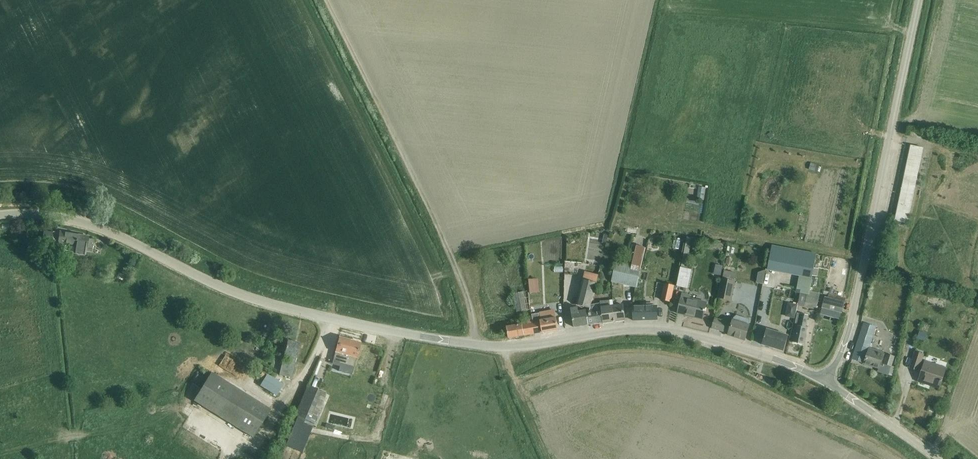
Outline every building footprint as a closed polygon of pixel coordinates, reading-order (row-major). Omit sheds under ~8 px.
[(911,145),(895,221),(907,224),(923,148),(911,145)] [(819,165),(812,163),(810,170),(817,172),(819,165)] [(700,187),(699,197),(708,198),(709,187),(700,187)] [(50,245),(53,232),(44,230),(41,243),(50,245)] [(91,250),(93,240),(86,239),(87,236),(60,231),(58,242),(75,245),(74,251),(84,253),(85,249),(91,250)] [(696,251),(696,237),(686,237),(686,251),(696,251)] [(613,276),(612,281),(621,283),(637,287),(642,265),(646,248),(636,246),(631,266),(616,262),(616,263),(614,272),(613,276)] [(814,268),(816,254),(772,246),(768,271),(798,276),(796,289),(799,290),(798,293),(800,294),(809,295),(810,290),(812,276),(814,268)] [(687,290),(691,270),(681,268),(677,287),(687,290)] [(722,279),(717,298),(731,301),(735,281),(734,281),(736,274),(724,271),(722,279)] [(759,273),(757,283),(763,284),(766,271),(759,273)] [(576,305),(577,305),(588,308),(590,308),(591,305),(597,284),(597,283),(589,281),(583,280),(576,305)] [(670,303),(674,286),(664,284),(661,301),(670,303)] [(837,311),(842,313),(845,301),(837,299),(838,295),(836,295),(837,290),(830,288),(829,292),(828,297),(825,296),(822,307),(837,311)] [(800,294),(798,305),(817,310),(818,305),(819,300),(819,299),(821,293),(821,292),(810,290),(809,295),(800,294)] [(519,311),(533,310),(531,291),(517,292),(519,311)] [(690,297),(682,295),(677,314),(685,316),(685,315),(693,317),(693,318),(702,320),(706,304),(689,299),(690,297)] [(607,301),(599,301),(599,303),(600,305),(603,323),(613,321),(625,320),(623,305),(619,305),(614,306),(613,303),(613,301),(613,300),(611,300),(607,301)] [(590,313),(587,314),(588,325),(596,324),(603,323),(600,305),(599,303),(598,304),(591,305),(590,308),(590,309),(590,310),(590,313)] [(638,306),(633,307),(633,309),(633,321),(658,320),(657,308),(657,306),(652,306),(652,304),(648,304),(642,304),(642,306),(641,306),(638,306)] [(571,308),(572,316),(574,327),(581,326),(588,325),(587,314),(590,313),(590,310),(588,310),(586,310),(578,311),(578,307),(573,308),(571,308)] [(554,311),(531,315),(532,316),(532,320),(534,335),(558,330),(556,318),(554,311)] [(796,326),(792,342),(804,345),(807,328),(806,328),(808,316),(797,313),(795,326),(796,326)] [(715,318),(711,328),(725,333),(729,334),(728,335),(745,340),(749,326),(750,323),(749,319),(742,317),(736,316),(734,318),(733,321),(732,323),(715,318)] [(518,329),(516,321),(493,325),(494,333),(518,329)] [(852,359),(864,364),(879,368),(880,366),(883,367),(884,364),(891,366),(894,357),(884,354),(884,353),(871,349),(878,328),(864,323),(852,359)] [(767,330),(762,345),(783,352),(788,336),(767,330)] [(924,341),(925,338),(926,334),(919,331),(918,336),(917,339),(924,341)] [(353,366),(360,343),(339,337),(333,361),(353,366)] [(293,378),(300,343),(288,340),(285,354),(289,355),(288,361),(283,360),(280,375),(293,378)] [(915,351),(909,368),(918,371),(923,355),(923,354),(915,351)] [(946,368),(925,362),(918,381),(939,388),(946,368)] [(237,363),(234,373),(242,375),(245,366),(237,363)] [(211,373),(194,401),(253,438),(270,410),(211,373)] [(282,384),(267,375),(261,386),(276,395),(282,384)] [(314,423),(326,394),(308,386),(296,415),(314,423)]
